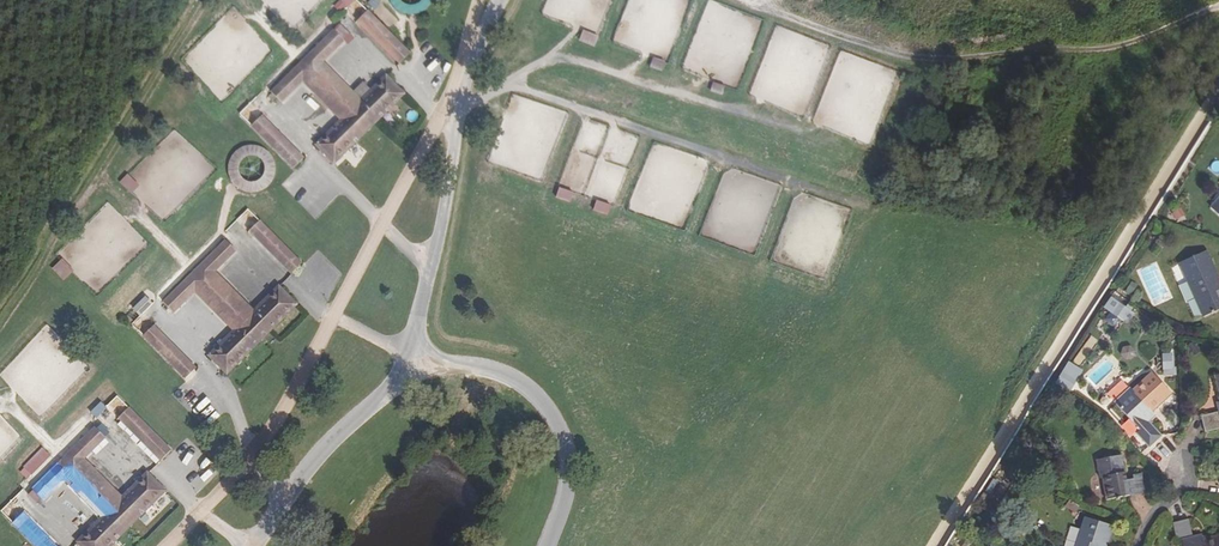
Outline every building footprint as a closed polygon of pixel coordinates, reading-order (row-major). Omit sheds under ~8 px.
[(356,1),(355,0),(339,0),(334,3),(339,11),(356,1)] [(366,4),(374,10),(381,2),(378,0),(369,0),(366,4)] [(397,16),(427,10),(425,0),(394,0),(397,16)] [(400,63),(410,54),(368,10),(359,19),(400,63)] [(593,45),(596,33),(580,29),(577,40),(593,45)] [(335,30),(272,91),(282,101),(304,79),(343,119),(317,145),(334,163),(403,94),(386,76),(360,102),(322,61),(344,39),(335,30)] [(179,58),(186,69),(194,63),(188,53),(179,58)] [(661,71),(665,62),(652,57),(648,66),(661,71)] [(708,90),(721,94),(724,85),(711,81),(708,90)] [(774,106),(769,116),(784,122),(788,111),(774,106)] [(262,116),(253,125),(294,168),(303,159),(262,116)] [(232,191),(270,189),(270,167),(261,168),(260,161),(244,162),(245,170),(240,170),(240,176),(233,176),(233,166),(231,166),(232,191)] [(126,173),(118,182),(130,193),(139,184),(126,173)] [(571,202),(573,191),(556,187),(554,198),(571,202)] [(595,199),(591,210),(607,215),(610,204),(595,199)] [(1174,220),(1185,215),(1181,207),(1171,212),(1174,220)] [(251,229),(293,272),(302,263),(260,220),(251,229)] [(227,373),(296,305),(279,287),(253,312),(213,272),(236,250),(227,242),(163,302),(172,311),(195,289),(235,330),(209,356),(227,373)] [(1181,264),(1204,318),(1218,311),(1218,289),(1217,290),(1214,283),(1218,281),(1206,252),(1181,264)] [(62,280),(70,272),(58,260),(50,268),(62,280)] [(135,315),(152,308),(147,297),(131,305),(135,315)] [(1108,297),(1103,308),(1128,320),(1133,310),(1108,297)] [(143,336),(186,378),(195,369),(152,327),(143,336)] [(1161,353),(1162,375),(1173,375),(1173,353),(1161,353)] [(1070,392),(1082,369),(1066,360),(1054,383),(1070,392)] [(1136,433),(1149,447),(1160,437),(1148,422),(1155,416),(1150,411),(1156,405),(1158,407),(1171,395),(1151,374),(1131,392),(1129,389),(1114,403),(1140,431),(1136,433)] [(119,417),(162,460),(171,451),(129,408),(119,417)] [(1202,416),(1206,432),(1218,429),(1218,412),(1202,416)] [(43,500),(66,477),(105,518),(79,543),(82,545),(112,545),(166,492),(149,475),(123,500),(83,460),(106,437),(96,428),(34,491),(43,500)] [(42,446),(17,470),(25,479),(51,456),(42,446)] [(1121,455),(1096,460),(1099,479),(1102,479),(1107,501),(1144,493),(1140,474),(1133,476),(1133,480),(1126,481),(1121,455)] [(36,545),(54,545),(22,514),(13,523),(36,545)] [(1084,518),(1075,545),(1102,545),(1106,545),(1107,545),(1113,527),(1084,518)] [(1173,523),(1177,541),(1182,540),(1183,545),(1218,545),(1218,536),(1210,538),(1211,541),(1204,542),(1203,535),(1193,537),(1189,520),(1173,523)]
